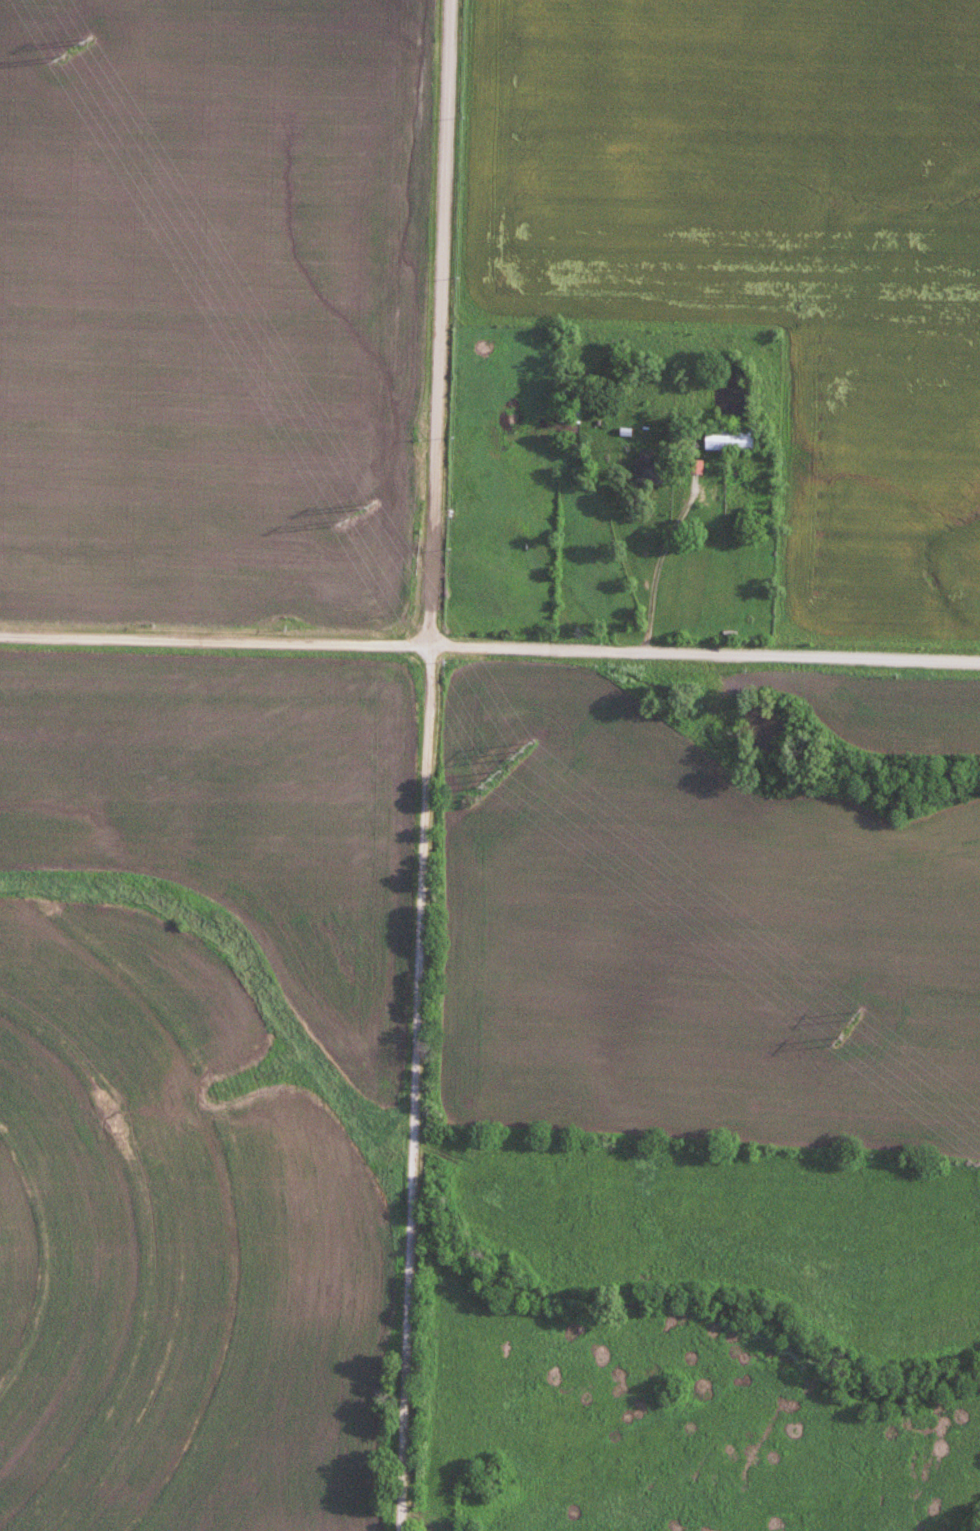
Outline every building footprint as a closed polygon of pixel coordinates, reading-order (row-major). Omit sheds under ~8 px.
[(753,427),(704,427),(704,450),(753,450),(753,427)] [(635,481),(661,482),(663,450),(636,449),(635,481)]
